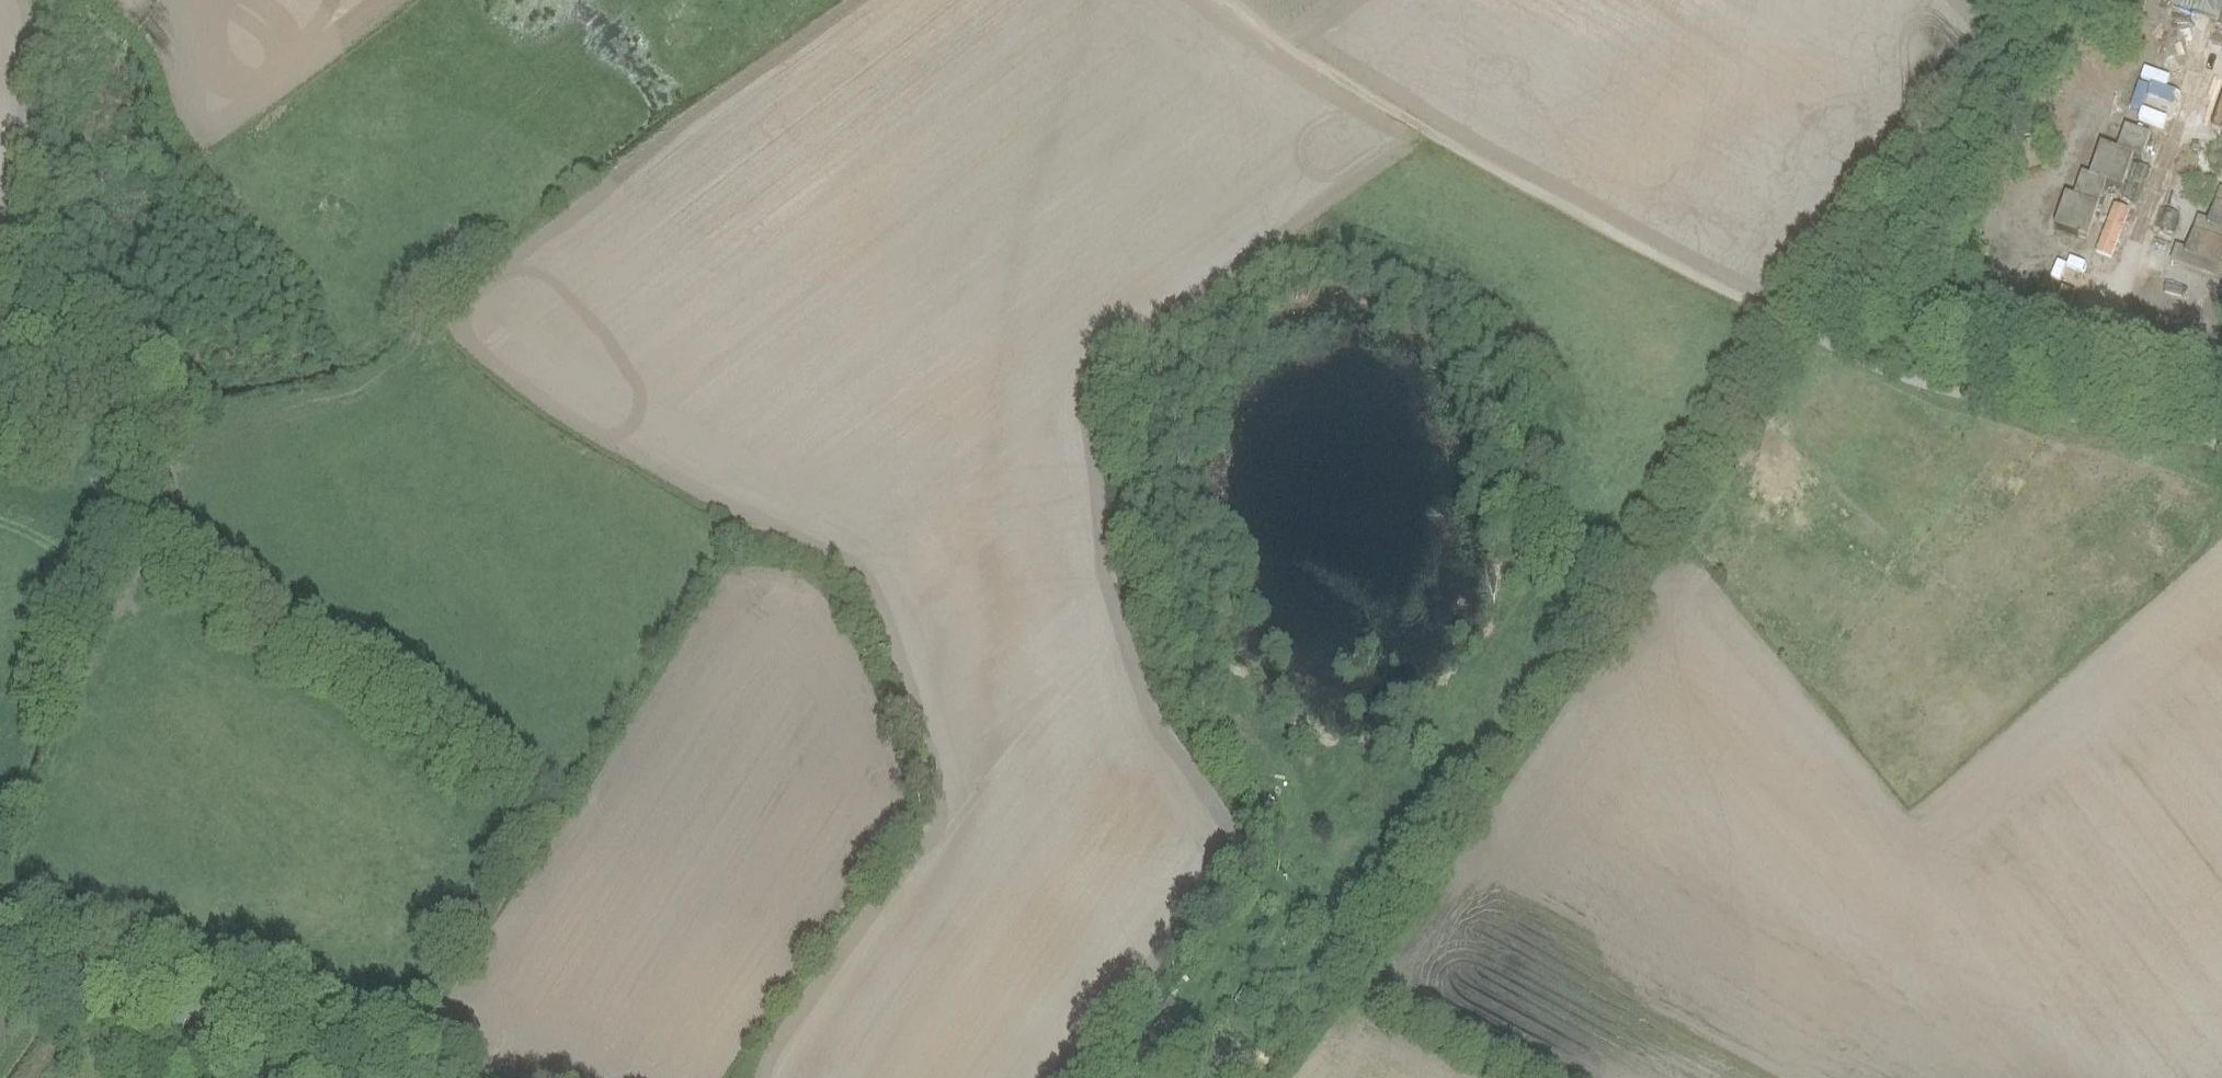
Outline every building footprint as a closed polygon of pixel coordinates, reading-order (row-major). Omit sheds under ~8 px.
[(2173,11),(2180,13),(2180,12),(2220,25),(2217,35),(2221,37),(2221,0),(2176,0),(2173,11)] [(2213,132),(2221,135),(2221,106),(2213,132)] [(2014,249),(2002,285),(2057,304),(2070,268),(2082,272),(2094,236),(2106,240),(2119,204),(2106,199),(2112,182),(2094,176),(2088,193),(2062,184),(2050,220),(2038,217),(2026,253),(2014,249)] [(2175,266),(2220,281),(2221,275),(2221,199),(2212,227),(2202,224),(2190,256),(2179,253),(2175,266)] [(1231,1005),(1223,1019),(1232,1024),(1240,1011),(1231,1005)]
